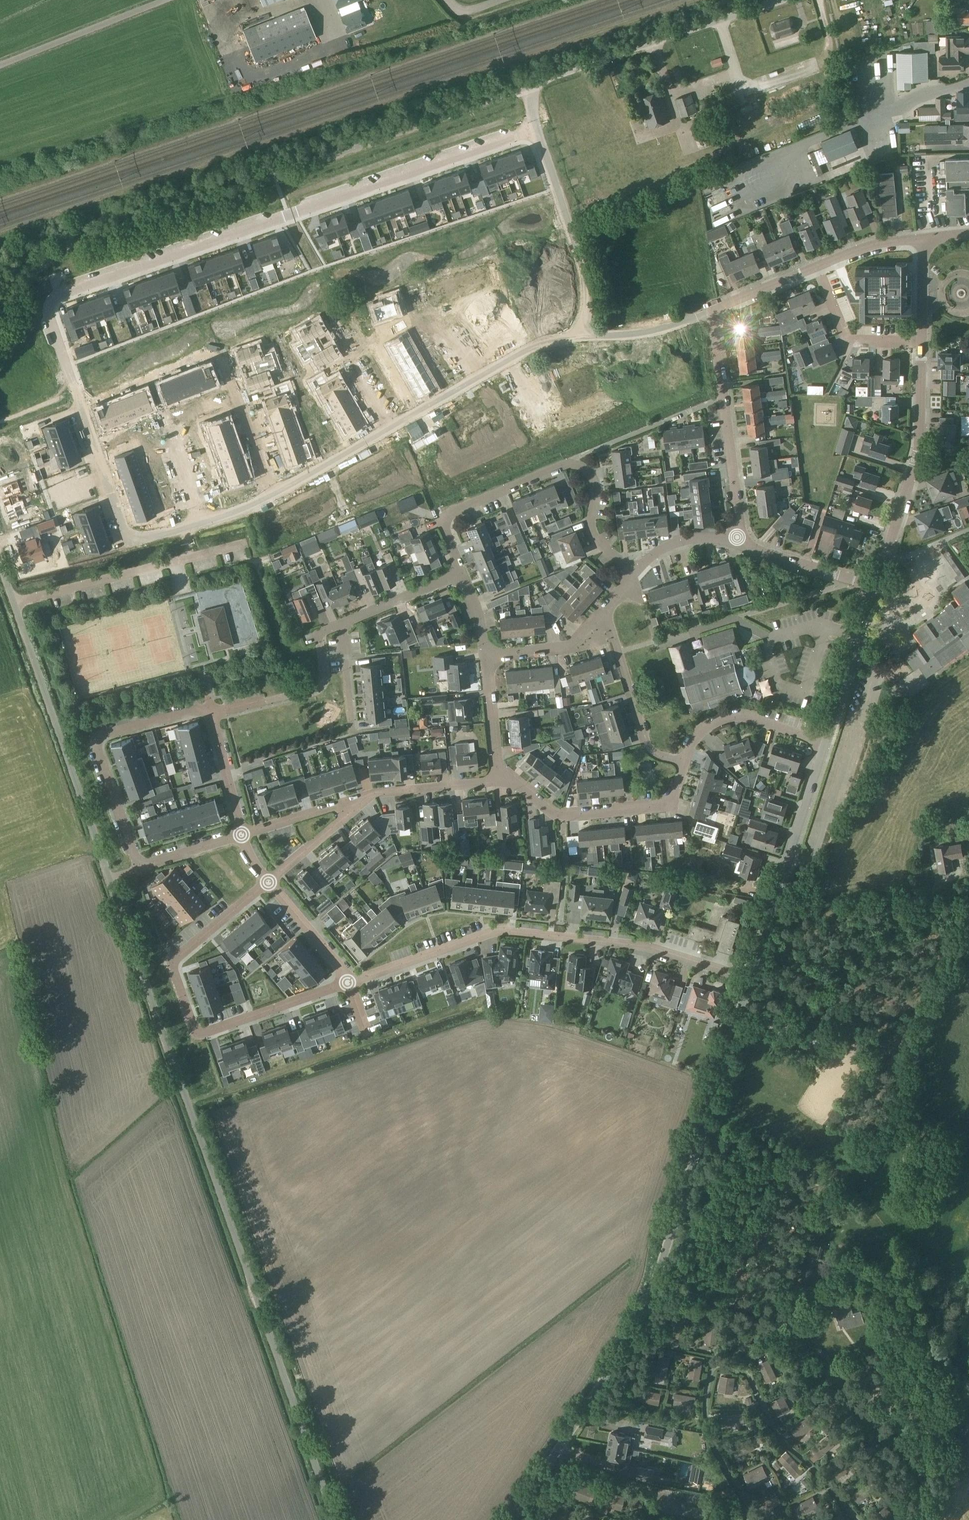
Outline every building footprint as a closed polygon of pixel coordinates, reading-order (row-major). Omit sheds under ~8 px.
[(360,4),(359,0),(332,0),(337,13),(360,4)] [(968,22),(968,9),(965,10),(965,8),(949,8),(950,16),(958,16),(958,23),(968,22)] [(254,57),(313,38),(305,11),(246,30),(254,57)] [(345,35),(362,28),(356,12),(339,19),(345,35)] [(773,35),(777,38),(794,32),(795,28),(793,21),(790,19),(773,25),(771,29),(773,35)] [(928,33),(943,33),(943,21),(928,21),(928,33)] [(965,69),(964,53),(968,53),(968,35),(947,36),(947,56),(940,56),(941,70),(965,69)] [(898,87),(911,87),(911,81),(928,80),(927,53),(934,53),(934,42),(915,42),(915,52),(897,52),(897,54),(898,87)] [(325,62),(333,58),(329,50),(321,55),(325,62)] [(714,67),(723,64),(721,58),(712,61),(714,67)] [(850,72),(845,74),(849,89),(854,88),(850,72)] [(953,104),(953,111),(958,111),(958,112),(968,112),(968,92),(957,92),(957,104),(953,104)] [(649,128),(670,121),(661,93),(640,100),(649,128)] [(681,116),(696,112),(690,94),(676,99),(681,116)] [(931,107),(931,121),(932,121),(932,120),(957,119),(957,112),(946,112),(946,98),(936,98),(936,107),(931,107)] [(919,121),(931,121),(931,107),(919,107),(919,121)] [(908,125),(904,125),(904,123),(898,123),(898,132),(904,132),(904,131),(908,131),(908,125)] [(964,143),(964,144),(968,143),(968,124),(964,124),(964,125),(925,126),(925,143),(964,143)] [(829,161),(859,149),(851,129),(821,142),(829,161)] [(521,150),(509,154),(516,173),(515,173),(517,178),(528,174),(530,179),(538,176),(533,164),(526,167),(521,150)] [(509,154),(500,157),(506,176),(507,176),(515,173),(516,173),(509,154)] [(813,158),(819,172),(828,169),(822,155),(813,158)] [(500,157),(490,161),(497,180),(496,180),(498,184),(508,181),(507,176),(506,176),(500,157)] [(966,213),(968,213),(968,159),(945,160),(947,214),(950,213),(950,216),(966,215),(966,213)] [(484,179),(476,181),(481,193),(482,197),(489,195),(485,184),(486,183),(496,180),(497,180),(490,161),(479,165),(484,179)] [(464,170),(453,174),(460,192),(459,193),(460,195),(472,191),(473,196),(481,193),(476,181),(469,184),(464,170)] [(879,174),(879,178),(879,180),(882,207),(883,217),(884,217),(898,216),(897,206),(895,189),(894,176),(894,173),(879,174)] [(453,174),(443,177),(450,196),(459,193),(460,192),(453,174)] [(443,177),(434,180),(440,199),(450,196),(443,177)] [(427,198),(420,201),(424,213),(443,206),(440,199),(434,180),(423,184),(427,198)] [(812,191),(829,187),(828,182),(811,186),(812,191)] [(757,183),(741,189),(743,195),(759,188),(757,183)] [(408,189),(397,193),(403,212),(404,214),(415,210),(417,215),(424,213),(420,201),(413,203),(408,189)] [(868,224),(861,204),(866,202),(862,191),(846,196),(850,207),(847,208),(844,210),(847,217),(850,216),(855,229),(868,224)] [(397,193),(387,196),(394,215),(403,212),(397,193)] [(387,196),(378,200),(385,218),(394,215),(387,196)] [(832,239),(844,233),(838,218),(844,215),(836,196),(825,201),(830,213),(824,215),(826,220),(824,221),(832,239)] [(378,200),(369,203),(375,222),(375,224),(386,220),(385,218),(378,200)] [(475,202),(478,209),(484,206),(482,200),(475,202)] [(375,222),(369,203),(357,207),(362,221),(355,223),(359,235),(366,233),(367,233),(364,226),(375,222)] [(813,209),(803,213),(808,226),(800,229),(801,230),(800,231),(808,249),(821,244),(814,227),(819,225),(813,209)] [(343,212),(331,216),(338,235),(349,230),(352,238),(359,235),(355,223),(348,226),(347,225),(343,212)] [(324,234),(315,237),(321,248),(328,246),(326,239),(338,235),(331,216),(319,220),(324,234)] [(785,237),(776,241),(784,259),(797,253),(792,240),(797,238),(789,219),(779,224),(785,237)] [(737,250),(735,245),(727,224),(720,228),(728,248),(729,248),(731,253),(737,250)] [(762,231),(752,235),(755,242),(760,254),(764,253),(766,257),(767,256),(771,264),(784,259),(776,241),(768,244),(762,231)] [(276,235),(264,239),(273,262),(284,258),(285,261),(295,258),(288,246),(281,249),(276,235)] [(257,257),(250,260),(254,272),(262,269),(261,266),(273,262),(264,239),(253,243),(257,257)] [(750,253),(740,257),(747,274),(760,269),(756,258),(761,256),(760,254),(755,242),(747,246),(750,253)] [(538,243),(525,246),(528,255),(532,254),(535,265),(558,259),(554,244),(540,248),(538,243)] [(256,275),(250,260),(243,262),(238,248),(227,252),(233,271),(245,267),(248,278),(256,275)] [(233,271),(227,252),(218,255),(224,274),(233,271)] [(734,280),(747,274),(740,257),(731,261),(728,254),(719,257),(727,276),(732,274),(734,280)] [(224,274),(218,255),(208,258),(215,277),(224,274)] [(215,277),(208,258),(199,261),(206,280),(215,277)] [(538,276),(534,277),(536,285),(549,282),(548,277),(562,273),(558,259),(535,265),(538,276)] [(206,280),(199,261),(188,265),(193,280),(186,282),(190,294),(197,291),(195,284),(206,280)] [(908,265),(861,265),(861,314),(908,314),(908,265)] [(170,298),(181,294),(182,296),(190,294),(186,282),(178,285),(174,270),(162,274),(169,293),(168,293),(170,298)] [(473,270),(464,273),(472,295),(481,292),(473,270)] [(464,273),(455,277),(463,298),(472,295),(464,273)] [(153,277),(160,296),(168,293),(169,293),(162,274),(153,277)] [(153,277),(144,281),(150,300),(159,296),(160,296),(153,277)] [(455,277),(446,280),(454,301),(463,298),(455,277)] [(446,280),(437,283),(445,304),(454,301),(446,280)] [(135,284),(134,284),(141,303),(150,300),(144,281),(143,281),(135,284)] [(128,302),(121,304),(125,316),(132,314),(130,307),(140,303),(141,303),(134,284),(123,288),(128,302)] [(551,287),(537,288),(537,297),(542,297),(543,308),(567,306),(565,291),(551,293),(551,287)] [(792,308),(776,314),(781,325),(781,327),(798,320),(796,314),(816,306),(810,291),(789,300),(792,308)] [(109,293),(97,297),(101,307),(105,318),(104,318),(105,320),(117,316),(118,319),(125,316),(121,304),(114,307),(109,293)] [(392,294),(380,298),(382,303),(371,307),(376,322),(399,315),(392,294)] [(97,297),(88,300),(95,321),(96,321),(104,318),(105,318),(101,307),(97,297)] [(88,300),(78,303),(85,324),(85,325),(86,327),(96,323),(96,321),(95,321),(88,300)] [(73,324),(65,326),(71,341),(78,338),(75,328),(85,325),(85,324),(78,303),(67,307),(73,324)] [(196,312),(194,306),(187,309),(189,315),(196,312)] [(545,320),(540,320),(541,329),(554,328),(554,322),(568,320),(567,306),(543,308),(545,320)] [(798,320),(781,327),(782,329),(782,333),(782,335),(801,327),(802,331),(809,328),(813,337),(810,338),(813,345),(827,339),(825,333),(826,332),(820,318),(807,324),(805,325),(802,318),(798,320)] [(326,334),(318,320),(299,331),(305,342),(296,348),(300,355),(318,345),(316,341),(326,334)] [(407,327),(403,320),(393,326),(396,333),(407,327)] [(767,335),(766,327),(758,328),(757,327),(751,328),(750,320),(735,322),(737,335),(752,333),(758,332),(759,336),(767,335)] [(782,329),(781,327),(781,325),(766,327),(767,335),(770,335),(782,333),(782,329)] [(759,336),(758,332),(752,333),(737,335),(738,347),(753,345),(752,337),(759,337),(759,336)] [(407,337),(387,348),(392,357),(412,346),(407,337)] [(800,367),(813,361),(815,365),(821,363),(821,364),(837,357),(831,343),(815,350),(814,350),(811,345),(809,345),(807,340),(802,342),(804,348),(800,349),(793,352),(800,367)] [(318,345),(300,355),(304,363),(314,358),(320,369),(340,358),(332,343),(321,350),(318,345)] [(257,344),(236,351),(241,367),(253,363),(255,368),(275,361),(272,353),(262,357),(257,344)] [(755,353),(753,345),(738,347),(740,360),(755,358),(755,353)] [(412,346),(392,357),(397,365),(416,354),(412,346)] [(86,348),(76,351),(79,358),(88,354),(86,348)] [(781,355),(781,350),(771,351),(772,360),(781,358),(781,355)] [(594,351),(592,353),(595,358),(602,371),(613,365),(606,351),(597,357),(594,351)] [(772,360),(771,351),(761,353),(762,361),(772,360)] [(959,367),(959,351),(951,351),(951,353),(939,353),(939,366),(941,366),(941,378),(954,379),(954,367),(959,367)] [(584,357),(582,358),(585,363),(592,377),(602,371),(595,358),(592,353),(589,354),(592,359),(587,362),(584,357)] [(416,354),(397,365),(402,373),(421,362),(416,354)] [(574,363),(572,364),(575,369),(583,383),(592,377),(585,363),(582,358),(580,359),(582,365),(577,368),(574,363)] [(740,360),(742,372),(757,370),(755,358),(740,360)] [(870,377),(870,358),(854,358),(853,372),(848,371),(842,369),(835,381),(848,388),(855,376),(870,377)] [(821,372),(838,365),(836,359),(818,366),(821,372)] [(875,395),(881,395),(881,382),(883,382),(883,384),(899,384),(899,380),(898,380),(899,376),(899,359),(884,359),(884,375),(881,375),(875,375),(875,381),(875,395)] [(275,361),(255,368),(257,373),(245,377),(251,393),(272,385),(267,373),(278,369),(275,361)] [(421,362),(402,373),(407,381),(426,370),(421,362)] [(564,368),(562,369),(565,375),(573,388),(583,383),(575,369),(572,364),(570,365),(573,370),(567,374),(564,368)] [(613,365),(602,371),(610,385),(613,390),(615,389),(612,384),(621,379),(613,365)] [(204,367),(198,369),(206,390),(217,386),(210,366),(205,368),(204,367)] [(198,369),(189,373),(197,394),(206,390),(198,369)] [(426,370),(407,381),(411,390),(431,379),(426,370)] [(602,371),(592,377),(600,391),(603,396),(605,395),(602,389),(608,386),(611,392),(613,390),(610,385),(602,371)] [(189,373),(180,376),(188,397),(197,394),(189,373)] [(323,376),(311,383),(315,391),(320,388),(326,400),(346,389),(337,375),(326,382),(323,376)] [(180,376),(171,380),(179,401),(188,397),(180,376)] [(592,377),(583,383),(590,397),(593,402),(596,400),(593,395),(598,392),(601,397),(603,396),(600,391),(592,377)] [(431,379),(411,390),(417,399),(436,388),(431,379)] [(171,380),(160,384),(169,405),(179,401),(171,380)] [(583,383),(573,388),(580,402),(583,407),(586,406),(583,401),(588,398),(591,403),(593,402),(590,397),(583,383)] [(777,399),(777,395),(776,390),(760,392),(759,384),(743,386),(745,399),(760,397),(766,396),(767,400),(777,399)] [(277,395),(264,400),(270,415),(291,408),(286,395),(291,393),(288,385),(276,390),(277,395)] [(146,389),(136,393),(144,415),(155,410),(146,389)] [(346,389),(326,400),(333,412),(352,400),(346,389)] [(777,399),(787,398),(787,394),(786,389),(776,390),(777,395),(777,399)] [(136,393),(127,397),(135,418),(144,415),(136,393)] [(886,395),(881,395),(875,395),(869,395),(869,396),(872,396),(872,408),(883,408),(883,419),(898,419),(898,404),(885,404),(886,396),(886,395)] [(767,400),(766,396),(760,397),(745,399),(747,411),(762,409),(761,401),(767,400)] [(127,397),(118,400),(126,422),(135,418),(127,397)] [(215,397),(209,399),(212,406),(218,404),(215,397)] [(118,400),(109,404),(117,425),(126,422),(118,400)] [(352,400),(333,412),(339,423),(359,412),(352,400)] [(477,400),(466,407),(482,435),(483,435),(480,430),(489,425),(492,430),(500,425),(492,412),(486,416),(477,400)] [(855,412),(871,412),(871,402),(855,403),(855,412)] [(103,407),(98,409),(106,430),(117,425),(109,404),(102,407),(103,407)] [(463,428),(456,432),(464,446),(482,435),(466,407),(465,408),(467,412),(457,418),(463,428)] [(291,408),(270,415),(274,428),(295,420),(291,408)] [(770,421),(769,416),(763,417),(762,409),(747,411),(748,423),(763,421),(770,421)] [(359,412),(339,423),(346,436),(366,424),(359,412)] [(778,424),(786,423),(785,419),(785,414),(777,415),(777,420),(778,424)] [(770,425),(778,424),(777,420),(777,415),(769,416),(770,421),(763,421),(748,423),(750,436),(765,434),(764,426),(770,425)] [(955,444),(955,424),(953,424),(953,417),(940,417),(940,434),(942,434),(941,444),(955,444)] [(230,418),(208,425),(212,437),(234,429),(230,418)] [(45,438),(68,430),(67,425),(69,425),(67,419),(41,428),(45,438)] [(295,420),(274,428),(278,440),(300,433),(295,420)] [(690,425),(692,447),(706,445),(703,425),(696,426),(695,424),(690,425)] [(680,448),(692,447),(690,425),(684,426),(684,428),(677,428),(677,427),(680,448)] [(666,450),(680,448),(677,427),(671,428),(671,429),(664,430),(664,435),(660,436),(662,448),(666,448),(666,450)] [(835,449),(847,453),(854,431),(843,427),(840,437),(835,449)] [(234,429),(212,437),(216,446),(237,438),(234,429)] [(53,446),(71,439),(68,430),(45,438),(48,447),(48,448),(53,446)] [(300,433),(278,440),(283,453),(304,445),(300,433)] [(122,440),(120,434),(113,437),(115,442),(122,440)] [(885,459),(889,446),(874,441),(875,438),(866,435),(864,443),(872,446),(870,454),(885,459)] [(237,438),(216,446),(219,455),(240,447),(237,438)] [(768,460),(767,446),(781,444),(780,438),(759,441),(759,447),(751,448),(753,462),(768,460)] [(53,446),(56,455),(75,448),(71,439),(53,446)] [(436,439),(420,447),(437,482),(453,475),(436,439)] [(304,445),(283,453),(288,467),(309,459),(304,445)] [(619,450),(612,451),(614,463),(631,460),(631,455),(633,453),(632,446),(619,447),(619,450)] [(240,447),(219,455),(222,464),(243,456),(240,447)] [(56,455),(60,466),(81,458),(79,452),(76,453),(75,448),(56,455)] [(136,451),(115,459),(118,468),(139,461),(136,451)] [(243,456),(222,464),(225,473),(246,465),(243,456)] [(773,479),(775,479),(789,477),(788,467),(778,468),(777,459),(768,460),(753,462),(754,476),(770,474),(772,473),(773,479)] [(631,460),(614,463),(615,474),(633,472),(632,465),(631,461),(631,460)] [(695,469),(709,467),(708,460),(694,462),(695,469)] [(139,461),(118,468),(121,477),(142,470),(139,461)] [(246,465),(225,473),(229,484),(251,477),(246,465)] [(876,489),(880,476),(864,471),(865,468),(857,465),(854,473),(863,476),(860,484),(876,489)] [(142,470),(121,477),(125,486),(145,479),(142,470)] [(683,492),(709,489),(708,485),(710,485),(709,477),(700,478),(699,471),(684,473),(684,480),(690,479),(691,487),(682,488),(683,492)] [(935,500),(954,493),(952,485),(958,483),(954,471),(928,480),(935,500)] [(633,472),(615,474),(617,486),(624,485),(624,487),(637,486),(636,479),(633,477),(633,472)] [(855,480),(838,475),(835,483),(845,486),(853,489),(855,480)] [(792,477),(789,477),(775,479),(776,486),(790,484),(790,482),(792,482),(792,477)] [(145,479),(125,486),(128,495),(149,488),(145,479)] [(554,484),(542,489),(550,507),(555,504),(557,508),(568,504),(573,502),(568,488),(557,492),(554,484)] [(759,501),(776,499),(774,486),(757,487),(759,501)] [(853,489),(845,486),(843,492),(852,495),(853,489)] [(149,488),(128,495),(131,504),(152,497),(149,488)] [(543,509),(550,507),(542,489),(536,492),(537,493),(533,495),(543,520),(547,518),(543,509)] [(693,502),(710,500),(709,489),(683,492),(683,497),(692,496),(693,502)] [(21,490),(4,496),(12,522),(30,517),(21,490)] [(413,494),(396,501),(401,513),(418,506),(413,494)] [(540,521),(543,520),(533,495),(529,496),(529,495),(522,497),(530,515),(536,512),(540,521)] [(847,508),(854,510),(855,507),(868,512),(872,500),(859,495),(858,498),(851,496),(848,504),(847,508)] [(152,497),(131,504),(134,513),(155,506),(152,497)] [(524,517),(530,515),(522,497),(512,502),(523,530),(528,528),(524,517)] [(645,517),(648,534),(658,533),(654,505),(655,505),(654,497),(649,498),(650,506),(652,516),(645,517)] [(760,516),(777,514),(776,499),(759,501),(760,516)] [(623,513),(616,514),(618,528),(625,528),(626,538),(634,537),(634,536),(638,536),(634,508),(633,500),(629,500),(630,509),(631,514),(623,515),(623,513)] [(639,517),(638,508),(637,500),(633,500),(634,508),(638,536),(648,534),(645,517),(639,517)] [(680,515),(686,514),(712,510),(710,500),(693,502),(694,508),(680,510),(680,515)] [(80,524),(80,523),(99,516),(97,512),(99,511),(97,505),(71,514),(75,525),(80,524)] [(655,505),(654,505),(658,533),(662,532),(662,534),(670,533),(667,514),(659,515),(658,505),(655,505)] [(155,506),(134,513),(138,523),(159,515),(155,506)] [(791,506),(781,516),(786,521),(796,511),(791,506)] [(843,519),(846,510),(835,507),(832,516),(843,519)] [(941,521),(947,519),(947,518),(951,517),(948,508),(944,509),(943,507),(926,513),(929,519),(919,522),(924,536),(944,529),(941,521)] [(511,509),(502,512),(507,525),(516,521),(511,509)] [(356,517),(361,528),(379,520),(375,510),(356,517)] [(712,510),(686,514),(686,518),(695,517),(696,525),(715,523),(714,515),(712,515),(712,510)] [(815,521),(817,516),(807,513),(805,518),(802,526),(792,523),(791,525),(790,524),(788,528),(790,529),(787,537),(801,541),(805,530),(811,532),(815,521)] [(673,529),(680,528),(678,515),(671,516),(673,529)] [(80,524),(83,532),(102,525),(99,516),(80,523),(80,524)] [(853,528),(854,525),(825,516),(821,529),(833,532),(835,527),(838,529),(835,540),(836,540),(835,543),(848,547),(849,544),(858,547),(862,531),(853,528)] [(20,543),(21,546),(19,546),(23,560),(26,559),(27,562),(31,560),(30,558),(34,557),(35,561),(44,557),(43,553),(44,553),(40,540),(42,539),(39,531),(40,530),(41,532),(56,526),(53,518),(38,524),(38,525),(37,525),(37,524),(31,525),(31,526),(34,534),(35,538),(26,541),(27,544),(26,544),(25,542),(20,543)] [(484,522),(468,529),(472,539),(488,532),(492,531),(489,525),(492,524),(490,520),(484,522)] [(86,541),(105,534),(102,525),(83,532),(86,541)] [(410,530),(398,535),(402,543),(404,542),(406,546),(405,546),(408,554),(415,551),(434,544),(429,532),(413,538),(410,530)] [(317,534),(321,544),(327,541),(323,531),(317,534)] [(556,533),(552,534),(553,538),(550,540),(555,552),(579,542),(574,531),(558,538),(556,533)] [(472,551),(499,540),(497,536),(490,538),(488,532),(472,539),(476,549),(472,550),(472,551)] [(86,541),(81,542),(81,543),(85,553),(111,544),(109,539),(107,539),(105,534),(86,541)] [(966,539),(956,543),(959,550),(968,546),(966,539)] [(476,561),(493,554),(490,548),(500,544),(499,540),(472,551),(476,561)] [(583,553),(579,542),(555,552),(558,559),(559,559),(563,568),(572,564),(570,558),(583,553)] [(291,560),(300,556),(295,543),(281,549),(285,558),(289,556),(291,560)] [(434,544),(415,551),(418,559),(412,562),(418,574),(430,569),(426,561),(438,556),(434,544)] [(958,582),(965,576),(945,548),(941,551),(959,575),(955,577),(958,582)] [(528,562),(534,560),(532,553),(530,550),(529,551),(524,552),(528,562)] [(535,560),(542,557),(540,551),(533,554),(535,560)] [(393,572),(397,570),(390,552),(383,554),(387,563),(376,568),(383,587),(395,582),(393,577),(395,577),(393,572)] [(476,561),(480,571),(506,560),(509,559),(508,554),(495,560),(493,554),(476,561)] [(272,561),(275,569),(282,566),(279,558),(273,561),(272,561)] [(480,571),(485,581),(501,574),(510,570),(506,560),(480,571)] [(724,582),(730,580),(732,587),(736,585),(738,592),(745,590),(741,574),(734,576),(729,562),(727,562),(727,561),(725,560),(721,562),(720,563),(720,564),(719,565),(724,582)] [(365,564),(353,569),(359,583),(365,581),(367,585),(368,584),(371,592),(383,587),(376,568),(373,561),(365,564)] [(594,595),(602,587),(590,577),(595,571),(586,563),(581,569),(583,571),(580,574),(585,579),(581,584),(594,595)] [(724,582),(719,565),(709,568),(714,585),(720,583),(722,589),(726,588),(724,582)] [(698,571),(702,585),(695,588),(700,603),(707,601),(705,594),(709,593),(708,587),(714,585),(709,568),(698,571)] [(356,597),(351,585),(358,582),(353,569),(345,572),(346,574),(341,576),(344,583),(337,585),(344,603),(350,601),(349,600),(356,597)] [(503,585),(505,591),(520,585),(517,578),(514,580),(510,570),(501,574),(485,581),(489,591),(503,585)] [(299,589),(292,592),(295,599),(294,599),(303,620),(318,614),(311,599),(319,596),(313,583),(309,571),(301,574),(306,586),(299,589)] [(557,585),(557,584),(548,577),(543,579),(554,589),(557,585)] [(565,578),(562,581),(569,587),(572,584),(565,578)] [(344,603),(337,585),(331,588),(327,579),(316,584),(321,597),(327,595),(332,607),(339,604),(339,605),(344,603)] [(688,579),(678,582),(683,599),(685,605),(689,604),(687,597),(693,596),(688,579)] [(678,582),(668,585),(673,602),(679,600),(681,606),(685,605),(683,599),(678,582)] [(904,658),(913,671),(918,668),(926,678),(968,648),(968,587),(966,582),(951,592),(960,605),(956,608),(952,603),(945,608),(946,610),(913,633),(922,645),(904,658)] [(762,595),(768,593),(765,583),(759,585),(762,595)] [(594,595),(581,584),(577,588),(572,584),(569,587),(587,603),(594,595)] [(668,585),(658,588),(663,604),(665,611),(670,610),(668,603),(673,602),(668,585)] [(580,611),(587,603),(569,587),(566,590),(571,595),(567,600),(580,611)] [(658,588),(648,591),(653,607),(660,605),(662,612),(665,611),(663,604),(658,588)] [(508,593),(497,598),(499,604),(508,600),(508,593)] [(554,596),(547,604),(553,615),(560,608),(572,620),(580,611),(567,600),(562,595),(558,600),(554,596)] [(441,598),(424,605),(430,619),(447,612),(441,598)] [(693,602),(689,604),(685,605),(689,617),(703,613),(699,599),(693,601),(693,602)] [(291,614),(297,611),(292,600),(286,603),(291,614)] [(532,615),(534,632),(545,631),(543,616),(553,615),(547,604),(542,604),(542,607),(531,608),(532,615)] [(223,609),(218,610),(218,607),(201,611),(211,650),(233,645),(224,608),(223,609)] [(534,632),(532,615),(526,615),(525,608),(520,609),(523,633),(534,632)] [(512,635),(523,633),(520,609),(516,609),(517,616),(510,617),(512,635)] [(449,613),(455,627),(462,624),(456,610),(449,613)] [(512,635),(510,617),(510,610),(505,611),(506,618),(499,618),(501,636),(512,635)] [(379,623),(378,624),(381,632),(386,630),(391,642),(405,637),(408,645),(418,641),(416,635),(412,626),(404,630),(401,621),(398,616),(389,619),(387,618),(380,621),(379,623)] [(446,636),(439,639),(433,624),(424,627),(432,646),(449,644),(446,636)] [(693,656),(689,642),(670,647),(677,671),(683,669),(686,676),(684,677),(686,684),(681,685),(687,702),(691,713),(753,694),(749,683),(753,680),(755,676),(755,672),(753,668),(749,666),(744,666),(741,656),(736,658),(734,651),(739,649),(733,628),(704,637),(708,651),(704,652),(703,650),(697,652),(698,654),(693,656)] [(423,632),(416,635),(418,641),(420,647),(429,646),(423,632)] [(452,664),(451,656),(451,655),(435,657),(436,668),(447,667),(449,688),(470,686),(468,669),(466,669),(465,662),(452,664)] [(385,656),(372,657),(372,664),(361,665),(362,677),(382,675),(381,664),(386,663),(385,656)] [(590,660),(595,677),(602,675),(604,684),(614,681),(611,669),(605,671),(601,657),(590,660)] [(589,679),(595,677),(590,660),(580,663),(585,680),(588,689),(592,688),(589,679)] [(579,682),(585,680),(580,663),(568,667),(573,681),(568,683),(571,694),(581,691),(579,682)] [(540,668),(542,689),(549,688),(550,697),(555,696),(554,687),(552,667),(540,668)] [(540,668),(528,670),(530,690),(531,690),(536,690),(542,689),(540,668)] [(528,670),(517,671),(519,692),(526,691),(530,690),(528,670)] [(507,693),(519,692),(517,671),(505,672),(507,693)] [(382,675),(362,677),(363,687),(383,685),(382,675)] [(383,685),(363,687),(364,698),(384,696),(383,685)] [(432,695),(433,703),(447,702),(447,694),(432,695)] [(384,696),(364,698),(365,709),(385,707),(384,696)] [(471,707),(472,707),(471,698),(455,699),(456,706),(449,706),(451,720),(472,718),(471,707)] [(596,723),(621,716),(618,705),(603,709),(602,703),(590,707),(593,717),(601,714),(603,721),(595,723),(595,724),(596,723)] [(385,707),(365,709),(366,720),(378,719),(379,726),(392,724),(391,717),(386,718),(385,707)] [(511,731),(535,728),(529,728),(528,716),(530,716),(538,715),(542,715),(541,708),(537,709),(515,711),(516,717),(509,718),(511,731)] [(621,716),(596,723),(597,728),(600,727),(602,732),(599,733),(599,734),(624,726),(621,716)] [(201,732),(198,722),(174,728),(176,739),(201,732)] [(560,726),(561,734),(572,731),(569,723),(560,726)] [(426,735),(427,724),(419,724),(418,735),(426,735)] [(399,727),(389,728),(390,731),(390,735),(390,736),(410,734),(409,726),(399,727)] [(560,726),(553,726),(555,739),(561,737),(561,734),(560,726)] [(624,726),(599,734),(601,733),(603,739),(601,740),(604,750),(614,749),(622,747),(621,745),(623,745),(624,745),(622,738),(628,737),(624,726)] [(519,743),(524,742),(530,742),(529,734),(535,734),(535,728),(511,731),(512,744),(519,743)] [(584,737),(581,729),(573,731),(575,737),(576,740),(584,737)] [(391,741),(390,736),(390,735),(390,731),(378,732),(379,742),(391,741)] [(203,743),(201,732),(176,739),(177,739),(181,738),(184,748),(203,743)] [(347,738),(349,744),(358,741),(356,735),(347,738)] [(136,748),(133,737),(111,745),(115,755),(136,748)] [(738,743),(744,759),(750,757),(751,759),(756,757),(756,756),(762,754),(765,744),(759,742),(752,745),(749,737),(744,739),(745,740),(738,743)] [(570,753),(574,747),(565,740),(561,745),(570,753)] [(581,740),(572,742),(579,749),(580,748),(581,740)] [(524,742),(519,743),(519,745),(523,744),(524,753),(540,746),(548,743),(547,741),(539,741),(539,743),(539,742),(524,744),(524,742)] [(206,753),(203,743),(184,748),(186,758),(206,753)] [(739,761),(744,759),(738,743),(731,745),(731,744),(725,746),(730,758),(728,759),(720,752),(716,757),(727,767),(732,765),(732,766),(740,763),(739,761)] [(456,745),(449,746),(450,759),(457,758),(457,770),(477,769),(477,753),(470,754),(469,744),(456,744),(456,745)] [(763,761),(759,773),(769,776),(772,766),(781,769),(788,747),(784,745),(783,747),(781,747),(781,748),(774,746),(769,760),(771,760),(770,763),(763,761)] [(788,747),(781,769),(792,772),(786,790),(796,793),(802,773),(795,771),(796,768),(797,769),(801,754),(794,752),(794,751),(791,750),(792,748),(788,747)] [(134,749),(136,748),(115,755),(119,766),(142,757),(137,758),(134,749)] [(392,751),(392,756),(394,776),(397,776),(397,778),(404,778),(404,775),(407,775),(405,755),(398,756),(397,751),(392,751)] [(422,774),(441,772),(440,769),(447,768),(445,751),(434,752),(435,760),(421,761),(422,774)] [(543,761),(537,756),(531,751),(521,763),(536,776),(552,757),(548,754),(543,761)] [(209,764),(206,753),(186,758),(189,768),(187,769),(187,770),(209,764)] [(719,772),(721,765),(710,755),(706,768),(717,772),(719,772)] [(392,756),(380,758),(383,780),(391,779),(390,777),(394,776),(392,756)] [(146,767),(142,757),(119,766),(122,776),(146,767)] [(545,783),(555,771),(549,767),(555,760),(552,757),(536,776),(545,783)] [(263,761),(265,766),(274,764),(272,758),(263,761)] [(380,758),(368,759),(370,779),(374,778),(374,781),(383,780),(380,758)] [(212,775),(209,764),(187,770),(190,780),(192,780),(193,786),(205,783),(204,777),(212,775)] [(340,767),(346,789),(354,786),(353,784),(358,783),(352,764),(340,767)] [(265,774),(275,771),(273,765),(263,768),(265,774)] [(149,778),(146,767),(122,776),(126,786),(149,778)] [(250,771),(252,777),(264,773),(262,767),(250,771)] [(340,767),(328,771),(334,790),(338,789),(339,791),(346,789),(340,767)] [(717,772),(706,768),(704,767),(700,779),(723,786),(725,780),(715,777),(717,772)] [(545,783),(554,791),(558,785),(566,791),(572,773),(566,769),(560,776),(555,771),(545,783)] [(328,771),(317,774),(324,796),(331,793),(331,791),(334,790),(328,771)] [(317,774),(305,778),(309,790),(311,797),(315,796),(316,798),(324,796),(317,774)] [(281,786),(287,807),(295,805),(294,802),(298,801),(296,794),(309,790),(305,778),(304,775),(291,779),(292,782),(281,786)] [(610,777),(612,794),(624,793),(622,776),(610,777)] [(600,795),(612,794),(610,777),(599,779),(600,795)] [(130,797),(142,792),(144,798),(155,794),(149,778),(126,786),(130,797)] [(589,796),(600,795),(599,779),(587,780),(589,796)] [(721,792),(723,786),(700,779),(697,790),(709,794),(711,788),(721,792)] [(577,797),(589,796),(587,780),(576,781),(577,797)] [(287,807),(281,786),(269,789),(275,808),(279,807),(279,809),(287,807)] [(775,788),(774,794),(775,794),(781,796),(783,790),(775,788)] [(269,789),(257,793),(259,798),(256,799),(258,805),(261,804),(263,812),(266,811),(267,813),(273,811),(273,809),(275,808),(269,789)] [(707,799),(709,794),(697,790),(693,801),(715,809),(717,802),(707,799)] [(769,799),(763,817),(780,822),(786,805),(773,800),(775,794),(774,794),(762,790),(760,796),(769,799)] [(222,802),(216,804),(215,798),(199,803),(202,813),(223,806),(222,802)] [(487,798),(475,799),(476,816),(484,816),(485,826),(496,825),(495,822),(496,821),(495,810),(488,811),(487,798)] [(476,816),(475,799),(462,800),(463,810),(463,813),(457,814),(458,818),(458,826),(477,824),(476,816)] [(713,814),(715,809),(693,801),(689,813),(702,817),(704,811),(713,814)] [(432,823),(438,822),(437,802),(423,804),(425,820),(418,820),(421,843),(434,842),(432,823)] [(437,802),(438,822),(439,822),(439,824),(446,824),(448,843),(460,842),(458,826),(458,818),(452,819),(451,803),(437,804),(437,802)] [(733,802),(730,813),(737,815),(740,804),(733,802)] [(205,823),(202,813),(199,803),(189,807),(195,826),(205,823)] [(382,813),(390,833),(391,833),(391,832),(399,831),(398,828),(410,827),(410,824),(409,818),(411,818),(411,811),(409,811),(408,805),(405,805),(405,803),(398,804),(398,806),(396,806),(396,814),(383,815),(382,813)] [(496,825),(497,838),(506,837),(505,829),(518,828),(516,805),(501,806),(502,821),(496,821),(495,822),(496,825)] [(221,818),(219,812),(225,810),(223,806),(202,813),(205,823),(221,818)] [(195,826),(189,807),(178,810),(184,829),(195,826)] [(184,829),(178,810),(168,813),(174,832),(184,829)] [(174,832),(168,813),(158,816),(161,826),(164,835),(174,832)] [(357,824),(373,843),(381,835),(383,838),(390,833),(382,813),(383,815),(372,824),(368,818),(364,821),(363,819),(357,824)] [(139,833),(161,826),(158,816),(142,821),(143,827),(138,828),(139,833)] [(537,819),(529,819),(532,854),(549,852),(547,827),(538,827),(537,819)] [(756,832),(752,843),(771,849),(776,834),(765,830),(767,825),(751,820),(748,830),(756,832)] [(683,821),(671,822),(672,836),(673,844),(674,858),(679,858),(677,844),(677,835),(684,835),(683,821)] [(720,828),(698,821),(696,826),(688,824),(688,830),(694,832),(716,839),(720,828)] [(671,822),(660,823),(661,837),(668,836),(669,845),(670,859),(674,858),(673,844),(672,836),(671,822)] [(660,823),(649,824),(650,838),(651,853),(651,856),(652,856),(653,869),(653,870),(656,870),(655,853),(656,853),(654,838),(661,837),(660,823)] [(347,843),(359,858),(366,852),(364,850),(373,843),(357,824),(351,829),(353,831),(349,834),(354,839),(348,844),(347,843)] [(649,824),(637,824),(638,839),(645,839),(647,854),(651,853),(650,838),(649,824)] [(164,835),(161,826),(139,833),(140,837),(146,835),(148,840),(164,836),(164,835)] [(625,827),(614,828),(615,841),(616,850),(616,856),(617,856),(618,866),(624,866),(622,850),(620,850),(619,841),(627,840),(625,827)] [(614,828),(602,829),(604,842),(611,842),(611,850),(616,850),(615,841),(614,828)] [(602,829),(591,830),(592,843),(594,864),(595,864),(595,866),(598,867),(598,863),(596,843),(604,842),(602,829)] [(588,864),(594,864),(592,843),(591,830),(579,831),(580,844),(588,844),(589,853),(587,853),(588,864)] [(578,853),(578,842),(566,843),(567,854),(578,853)] [(743,848),(726,842),(722,857),(738,862),(735,872),(757,879),(760,870),(757,869),(761,859),(747,854),(745,860),(739,858),(743,848)] [(332,845),(326,850),(342,868),(351,861),(353,864),(359,858),(347,843),(346,843),(348,845),(342,850),(337,844),(334,847),(332,845)] [(952,872),(951,870),(953,870),(951,856),(957,855),(958,857),(963,856),(961,844),(949,846),(949,845),(935,847),(940,872),(943,872),(944,874),(945,875),(950,874),(952,872)] [(316,868),(316,869),(329,884),(335,878),(333,875),(342,868),(326,850),(321,855),(322,856),(319,859),(323,865),(318,870),(316,868)] [(415,863),(411,851),(399,855),(404,868),(415,863)] [(444,857),(444,864),(452,865),(453,862),(460,862),(461,858),(444,857)] [(365,865),(370,871),(377,866),(371,859),(365,865)] [(481,860),(469,859),(468,868),(480,869),(481,860)] [(513,869),(514,861),(505,860),(505,864),(504,868),(513,869)] [(599,876),(600,867),(598,867),(595,866),(589,866),(588,874),(599,876)] [(170,887),(182,877),(174,868),(165,875),(162,871),(159,873),(170,887)] [(299,876),(297,878),(301,882),(299,884),(304,889),(305,888),(311,894),(320,887),(322,889),(329,884),(316,869),(317,870),(311,875),(306,870),(304,871),(303,870),(297,874),(299,876)] [(160,880),(151,888),(158,897),(170,887),(159,873),(156,875),(160,880)] [(663,878),(659,876),(655,875),(654,876),(652,883),(661,886),(663,878)] [(671,908),(677,887),(681,878),(674,876),(671,885),(667,884),(660,904),(671,908)] [(190,886),(182,877),(170,887),(178,896),(190,886)] [(475,906),(478,887),(471,886),(472,878),(467,877),(466,885),(463,904),(475,906)] [(424,888),(430,906),(441,902),(440,897),(443,896),(442,887),(443,886),(442,878),(429,883),(430,885),(424,888)] [(463,904),(466,885),(459,885),(460,879),(446,878),(446,886),(450,887),(449,896),(452,896),(451,903),(463,904)] [(487,907),(490,880),(486,880),(485,888),(478,887),(475,906),(487,907)] [(499,909),(502,881),(497,881),(497,889),(490,888),(491,880),(490,880),(487,907),(499,909)] [(502,881),(499,909),(511,910),(513,895),(519,896),(521,883),(502,881)] [(544,892),(528,891),(526,908),(548,911),(550,893),(551,888),(559,889),(560,882),(548,881),(547,887),(544,887),(544,892)] [(430,906),(424,888),(417,890),(414,882),(410,884),(418,910),(430,906)] [(418,910),(410,884),(409,884),(409,883),(409,884),(412,892),(405,894),(404,891),(391,896),(397,906),(400,905),(402,910),(405,909),(407,914),(418,910)] [(580,884),(570,883),(569,898),(578,899),(580,884)] [(197,895),(190,886),(178,896),(185,905),(197,895)] [(633,889),(624,886),(619,901),(628,904),(633,889)] [(178,896),(170,887),(158,897),(166,906),(178,896)] [(598,890),(593,889),(592,895),(583,894),(581,915),(595,916),(598,890)] [(598,890),(595,916),(609,918),(612,897),(603,896),(603,891),(598,890)] [(205,904),(197,895),(185,905),(195,917),(200,913),(197,910),(205,904)] [(185,905),(178,896),(166,906),(173,915),(185,905)] [(393,909),(397,906),(391,896),(379,906),(382,909),(377,914),(371,907),(389,929),(398,921),(395,916),(397,914),(393,909)] [(750,901),(736,897),(735,903),(748,907),(750,901)] [(345,915),(336,904),(327,911),(336,922),(345,915)] [(195,917),(185,905),(173,915),(181,924),(188,918),(191,920),(195,917)] [(652,906),(651,909),(640,905),(635,920),(644,923),(643,925),(649,927),(649,925),(658,927),(663,909),(652,906)] [(380,936),(389,929),(371,907),(371,908),(367,911),(373,917),(367,922),(380,936)] [(264,937),(279,924),(271,914),(265,919),(257,910),(248,917),(261,933),(264,937)] [(380,936),(367,922),(362,916),(353,923),(352,922),(372,945),(371,944),(380,936)] [(717,931),(691,923),(688,935),(715,943),(716,937),(721,938),(718,949),(730,953),(740,921),(722,916),(717,931)] [(261,933),(248,917),(240,924),(253,940),(257,944),(265,938),(264,937),(261,933)] [(360,955),(372,945),(352,922),(352,923),(342,931),(347,937),(346,939),(360,955)] [(253,940),(240,924),(232,931),(245,946),(253,940)] [(240,957),(248,950),(245,946),(232,931),(223,938),(231,947),(226,952),(235,963),(241,958),(240,957)] [(288,958),(304,946),(296,937),(277,953),(285,962),(289,959),(288,958)] [(295,967),(310,954),(304,946),(288,958),(289,959),(295,967)] [(483,958),(488,985),(500,984),(499,978),(506,977),(505,975),(514,974),(517,948),(514,948),(513,946),(506,946),(504,947),(501,946),(500,959),(496,959),(496,956),(483,958)] [(268,947),(263,952),(265,954),(267,957),(273,953),(268,947)] [(551,958),(552,952),(533,950),(532,957),(528,956),(527,966),(531,966),(530,976),(543,978),(542,986),(554,987),(556,970),(559,971),(558,972),(559,972),(561,957),(560,957),(560,959),(551,958)] [(585,968),(586,956),(584,956),(584,954),(578,953),(578,955),(571,954),(570,961),(568,961),(567,969),(569,969),(569,976),(576,977),(576,979),(578,979),(577,987),(592,988),(593,970),(586,969),(585,968)] [(302,975),(317,962),(310,954),(295,967),(302,974),(302,975)] [(603,958),(601,965),(609,967),(610,970),(606,983),(608,987),(615,989),(618,987),(637,993),(642,976),(626,971),(628,965),(626,961),(614,958),(611,960),(603,958)] [(193,982),(212,976),(206,959),(199,962),(201,968),(189,972),(193,982)] [(460,987),(482,979),(482,974),(478,965),(472,967),(472,966),(468,967),(466,959),(450,965),(456,983),(459,983),(460,987)] [(321,973),(325,971),(317,962),(302,975),(302,974),(298,978),(306,987),(317,977),(320,982),(325,978),(321,973)] [(450,987),(445,971),(438,973),(437,969),(430,971),(426,973),(426,972),(425,972),(425,973),(418,976),(423,991),(442,984),(443,989),(450,987)] [(670,975),(655,971),(651,985),(652,985),(650,992),(663,996),(661,1003),(676,1007),(680,996),(670,993),(675,978),(669,977),(670,975)] [(216,986),(212,976),(193,982),(197,992),(216,986)] [(406,980),(392,984),(399,1003),(411,999),(414,1007),(422,1004),(416,989),(410,991),(406,980)] [(485,991),(486,991),(484,981),(474,985),(478,996),(486,993),(485,991)] [(399,1003),(392,984),(379,989),(383,1001),(377,1003),(382,1018),(389,1016),(386,1008),(392,1006),(395,1014),(402,1011),(399,1003)] [(219,996),(216,986),(197,992),(200,1003),(219,996)] [(719,991),(714,989),(711,990),(711,991),(694,986),(692,994),(683,991),(680,1001),(688,1004),(687,1008),(694,1010),(694,1011),(695,1013),(704,1016),(706,1015),(707,1014),(714,1016),(721,993),(719,991)] [(237,990),(241,1002),(246,1001),(242,988),(237,990)] [(589,1006),(593,995),(586,993),(583,1004),(589,1006)] [(204,1013),(223,1007),(219,996),(200,1003),(204,1013)] [(554,1004),(540,1005),(539,1021),(553,1022),(554,1004)] [(342,1027),(339,1019),(341,1019),(341,1018),(331,1021),(327,1010),(315,1014),(323,1035),(334,1031),(335,1035),(345,1031),(344,1027),(342,1027)] [(625,1010),(621,1025),(627,1027),(632,1012),(625,1010)] [(323,1035),(315,1014),(304,1018),(306,1026),(297,1029),(304,1048),(317,1043),(315,1037),(323,1035)] [(289,1032),(286,1024),(274,1028),(281,1049),(282,1052),(296,1047),(298,1051),(304,1049),(304,1048),(297,1029),(289,1032)] [(281,1049),(274,1028),(262,1032),(266,1044),(260,1046),(264,1059),(271,1057),(270,1053),(281,1049)] [(244,1039),(232,1043),(241,1066),(252,1062),(252,1061),(261,1058),(256,1043),(247,1047),(244,1039)] [(241,1066),(232,1043),(220,1047),(225,1059),(218,1061),(223,1076),(230,1073),(229,1070),(241,1066)] [(259,1072),(265,1069),(261,1058),(255,1060),(259,1072)] [(819,1227),(835,1212),(829,1206),(813,1221),(819,1227)] [(824,1262),(828,1245),(829,1243),(821,1241),(821,1243),(820,1243),(815,1259),(824,1262)] [(861,1310),(853,1312),(850,1304),(834,1310),(839,1324),(846,1326),(847,1327),(865,1321),(861,1310)] [(683,1339),(689,1319),(678,1316),(673,1336),(683,1339)] [(708,1322),(705,1342),(716,1343),(718,1323),(708,1322)] [(748,1352),(755,1332),(743,1328),(737,1348),(748,1352)] [(666,1378),(670,1357),(659,1355),(654,1375),(666,1378)] [(699,1381),(702,1360),(691,1358),(688,1379),(699,1381)] [(766,1382),(777,1378),(768,1359),(757,1364),(766,1382)] [(733,1394),(736,1378),(721,1376),(719,1392),(733,1394)] [(638,1401),(659,1405),(661,1393),(640,1389),(638,1401)] [(692,1409),(695,1400),(675,1395),(673,1404),(692,1409)] [(770,1402),(778,1416),(790,1410),(783,1395),(770,1402)] [(723,1427),(745,1424),(743,1412),(722,1415),(723,1427)] [(812,1416),(792,1429),(798,1439),(818,1425),(812,1416)] [(644,1436),(661,1439),(661,1438),(669,1439),(669,1442),(676,1442),(675,1432),(663,1430),(663,1428),(646,1425),(644,1436)] [(609,1444),(632,1449),(635,1437),(625,1435),(625,1433),(619,1432),(619,1434),(611,1432),(609,1444)] [(827,1435),(811,1449),(818,1458),(834,1444),(827,1435)] [(736,1457),(756,1450),(752,1439),(732,1446),(736,1457)] [(630,1462),(631,1454),(638,1455),(639,1451),(632,1449),(609,1444),(606,1457),(614,1458),(614,1460),(620,1462),(620,1460),(630,1462)] [(805,1471),(791,1456),(782,1463),(796,1478),(805,1471)] [(839,1479),(854,1467),(847,1458),(832,1471),(839,1479)] [(687,1477),(690,1464),(682,1462),(679,1476),(687,1477)] [(749,1485),(768,1476),(763,1466),(744,1475),(749,1485)] [(639,1467),(637,1477),(652,1480),(654,1470),(639,1467)] [(859,1503),(875,1490),(867,1480),(851,1494),(859,1503)] [(573,1497),(588,1503),(593,1488),(577,1483),(573,1497)] [(608,1492),(605,1505),(621,1510),(624,1497),(608,1492)] [(776,1493),(759,1505),(764,1513),(782,1502),(776,1493)] [(815,1499),(797,1508),(802,1517),(820,1508),(815,1499)] [(559,1507),(555,1519),(572,1519),(574,1511),(559,1507)] [(886,1509),(877,1518),(878,1519),(896,1519),(886,1509)]
